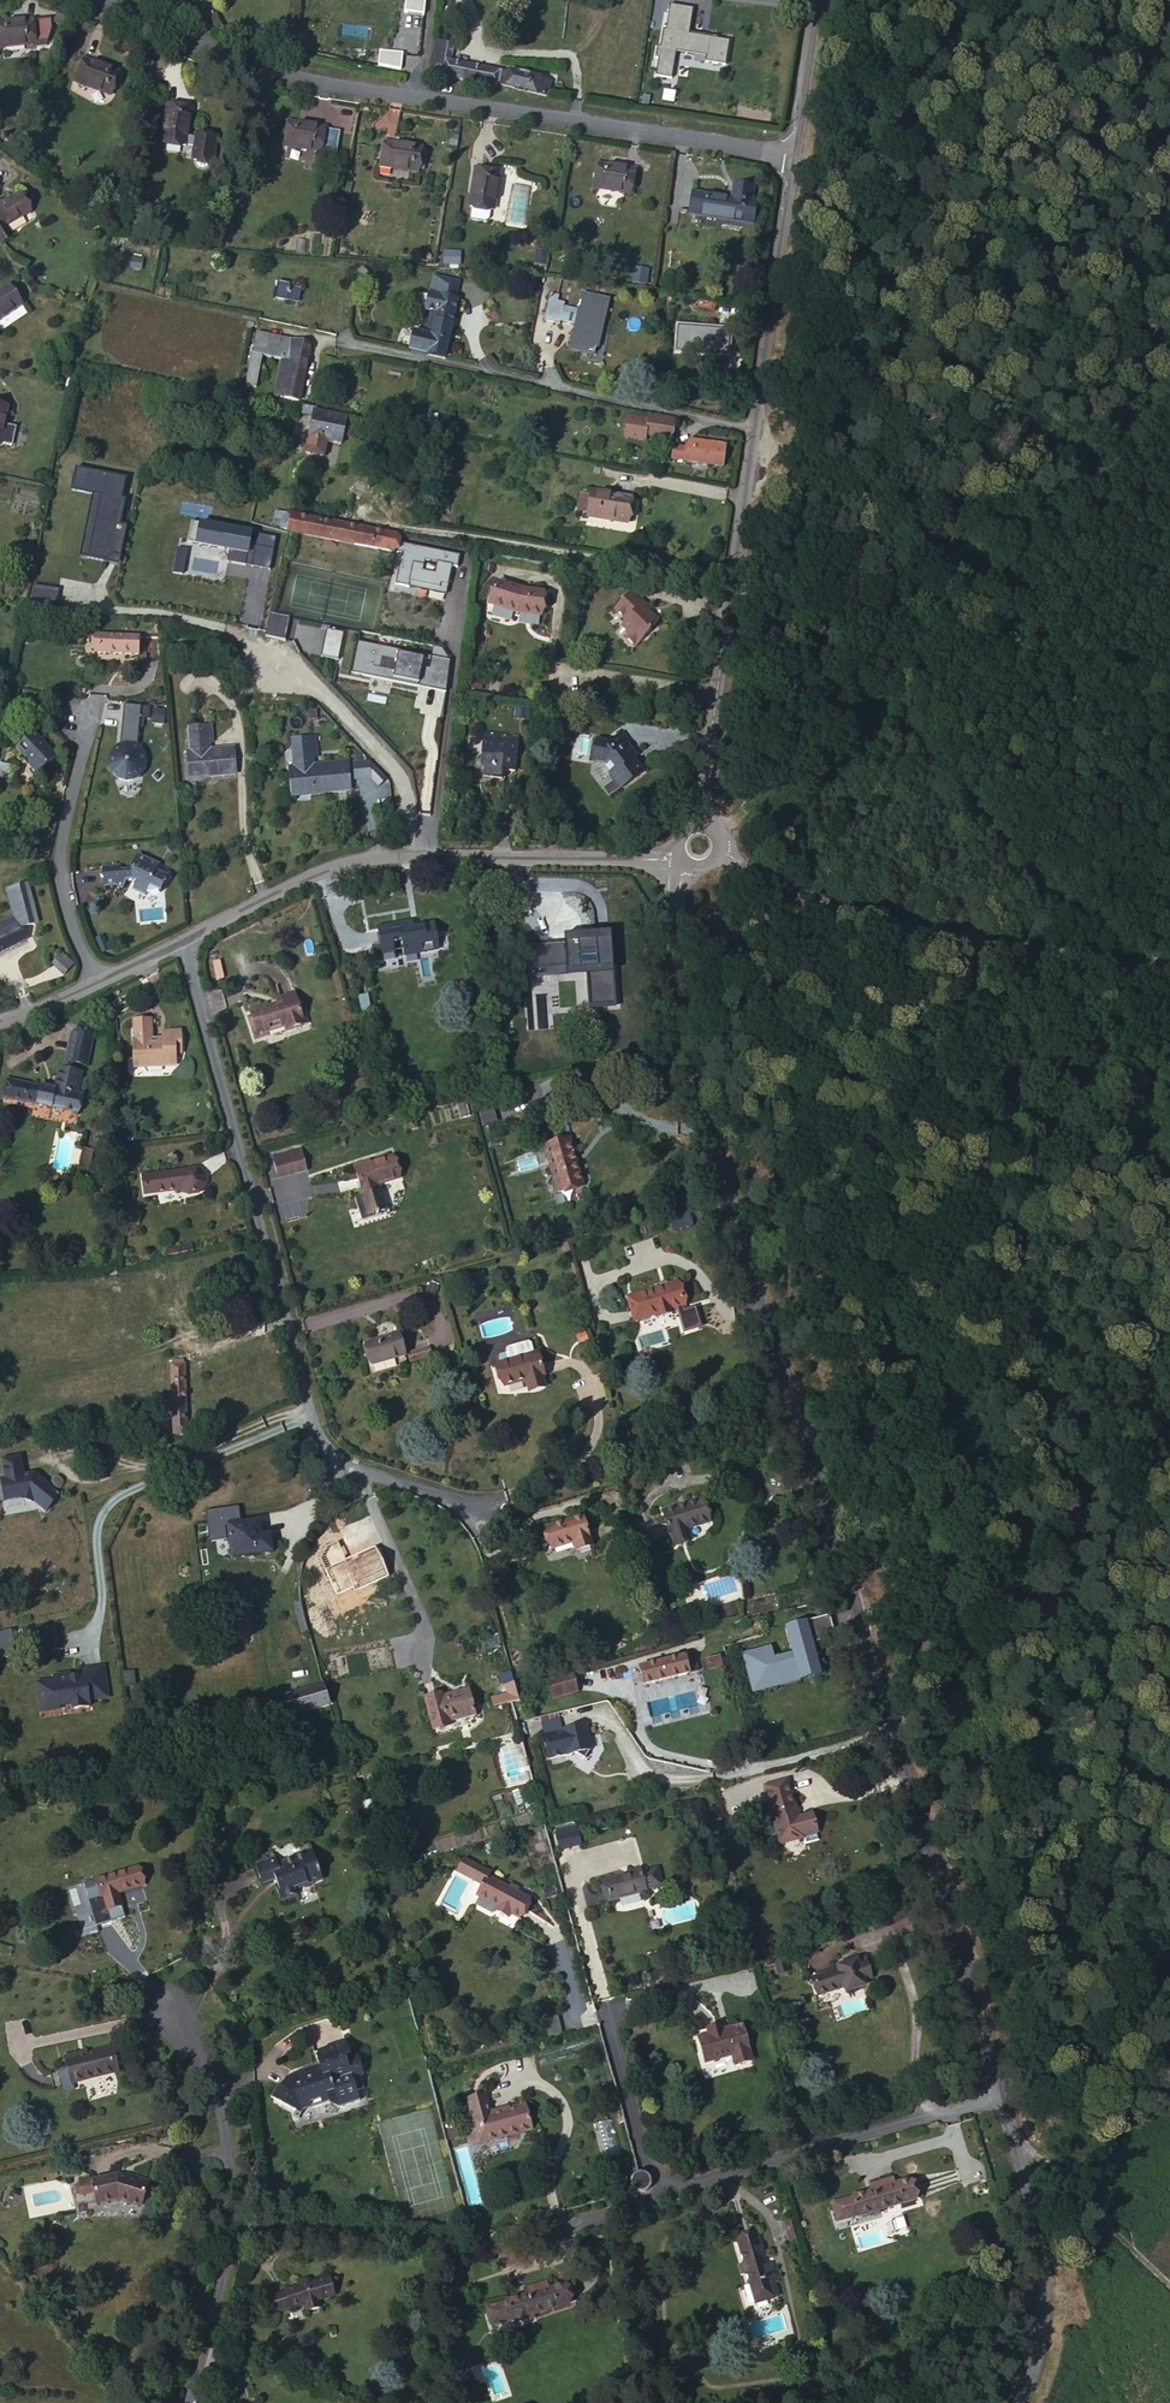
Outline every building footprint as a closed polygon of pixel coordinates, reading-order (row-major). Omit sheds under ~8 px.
[(404,14),(424,16),(426,0),(405,0),(404,14)] [(694,9),(671,6),(667,31),(664,31),(661,48),(657,48),(655,58),(658,58),(656,75),(672,78),(676,52),(707,56),(706,61),(726,64),(730,40),(690,35),(694,9)] [(0,19),(0,41),(36,36),(37,39),(48,37),(52,21),(50,12),(0,19)] [(422,59),(436,63),(440,42),(420,37),(417,54),(422,59)] [(130,58),(136,48),(123,41),(117,51),(130,58)] [(378,68),(400,71),(402,56),(380,53),(378,68)] [(102,90),(111,67),(78,55),(69,76),(102,90)] [(494,93),(536,106),(539,89),(497,77),(496,80),(436,63),(422,59),(418,76),(493,95),(494,93)] [(172,107),(160,146),(183,152),(184,151),(194,154),(190,166),(193,167),(193,168),(193,169),(193,170),(193,171),(193,172),(194,172),(194,173),(195,173),(196,174),(197,175),(199,175),(200,175),(201,175),(202,174),(203,173),(204,172),(204,171),(207,172),(214,148),(197,143),(196,146),(186,143),(195,113),(172,107)] [(343,121),(340,140),(346,140),(349,121),(343,121)] [(283,133),(280,154),(317,160),(320,138),(283,133)] [(254,147),(247,145),(245,152),(252,154),(254,147)] [(419,156),(382,150),(378,171),(393,174),(392,178),(416,182),(419,156)] [(597,166),(593,194),(631,198),(633,171),(597,166)] [(497,177),(475,173),(468,211),(490,215),(497,177)] [(737,218),(753,220),(756,203),(750,202),(751,190),(732,188),(730,201),(692,196),(690,214),(716,217),(716,222),(737,227),(737,218)] [(0,200),(0,243),(9,237),(2,226),(25,212),(14,193),(0,200)] [(460,264),(461,249),(443,248),(442,263),(460,264)] [(120,269),(143,269),(143,258),(120,258),(120,269)] [(0,282),(0,308),(17,294),(5,278),(0,282)] [(428,359),(445,362),(453,329),(451,328),(457,303),(461,286),(437,280),(433,297),(432,297),(427,313),(432,314),(429,326),(427,325),(424,338),(414,335),(409,351),(429,356),(428,359)] [(291,284),(278,281),(275,299),(287,301),(290,286),(291,284)] [(299,303),(302,289),(290,286),(287,301),(299,303)] [(572,347),(595,352),(609,301),(586,295),(580,314),(567,311),(568,303),(549,299),(545,320),(563,324),(564,320),(578,324),(572,347)] [(457,303),(451,328),(453,329),(460,304),(457,303)] [(262,365),(283,369),(285,358),(299,361),(298,371),(306,372),(310,355),(255,343),(245,398),(256,400),(262,365)] [(285,358),(283,369),(277,399),(300,404),(306,372),(298,371),(299,361),(285,358)] [(300,404),(277,399),(276,404),(299,409),(300,404)] [(319,415),(298,413),(296,424),(312,426),(306,462),(324,465),(327,450),(341,451),(345,425),(317,420),(319,415)] [(647,428),(650,417),(645,415),(641,432),(669,439),(673,422),(660,419),(657,430),(647,428)] [(660,419),(650,417),(647,428),(657,430),(660,419)] [(670,459),(702,466),(706,444),(687,441),(684,448),(672,445),(670,459)] [(706,444),(702,466),(721,469),(725,447),(707,443),(706,444)] [(78,468),(73,492),(93,496),(81,556),(119,564),(127,525),(121,524),(126,500),(122,499),(126,478),(78,468)] [(590,493),(587,517),(626,523),(630,498),(590,493)] [(386,538),(281,521),(278,537),(296,540),(355,552),(383,557),(386,538)] [(276,536),(192,522),(188,544),(229,551),(227,563),(270,570),(276,536)] [(400,540),(386,538),(383,557),(355,552),(352,563),(395,570),(400,540)] [(433,565),(435,549),(414,546),(411,562),(433,565)] [(498,583),(490,604),(518,613),(544,616),(547,594),(523,591),(498,583)] [(637,594),(619,609),(629,621),(624,625),(632,634),(627,638),(640,650),(656,635),(654,633),(661,626),(652,616),(650,618),(646,615),(652,609),(637,594)] [(322,653),(337,656),(343,630),(327,626),(322,653)] [(97,629),(96,648),(136,650),(138,631),(97,629)] [(451,659),(359,643),(353,674),(445,691),(451,659)] [(466,680),(464,688),(479,691),(481,682),(466,680)] [(120,693),(118,714),(136,716),(137,695),(120,693)] [(179,734),(181,761),(226,756),(223,731),(199,733),(198,724),(203,722),(200,708),(178,709),(181,734),(179,734)] [(136,716),(118,714),(117,735),(115,735),(109,741),(106,748),(106,756),(110,763),(115,768),(123,770),(131,769),(137,765),(141,759),(143,751),(141,743),(136,737),(134,736),(136,716)] [(27,722),(6,738),(20,758),(24,756),(30,766),(48,752),(27,722)] [(478,760),(476,773),(497,776),(498,768),(510,770),(515,736),(505,735),(505,732),(479,728),(476,751),(492,754),(490,762),(478,760)] [(601,744),(588,741),(584,761),(597,763),(596,768),(605,781),(609,787),(617,781),(622,782),(634,775),(623,759),(624,754),(620,748),(623,747),(615,734),(601,744)] [(321,743),(299,745),(301,773),(296,773),(298,799),(357,793),(354,767),(316,771),(315,763),(323,762),(321,743)] [(375,781),(382,774),(376,768),(360,769),(361,784),(376,782),(375,781)] [(389,782),(382,774),(375,781),(376,782),(381,789),(389,782)] [(609,787),(605,781),(600,785),(606,793),(622,782),(617,781),(609,787)] [(389,782),(381,789),(384,791),(391,784),(389,782)] [(120,856),(98,860),(101,883),(110,886),(114,879),(120,878),(123,880),(119,888),(129,897),(131,894),(151,891),(163,875),(152,867),(158,859),(139,848),(129,860),(120,862),(120,856)] [(5,873),(22,924),(28,922),(31,931),(43,927),(22,868),(5,873)] [(34,943),(31,931),(28,922),(22,924),(0,932),(0,955),(34,943)] [(376,941),(376,962),(390,961),(389,950),(400,950),(401,959),(434,956),(433,938),(409,941),(408,936),(376,941)] [(580,944),(541,950),(543,971),(565,969),(566,979),(580,975),(579,967),(583,967),(580,944)] [(59,968),(65,961),(54,950),(47,955),(59,968)] [(361,993),(364,1007),(371,1006),(368,991),(361,993)] [(125,1006),(124,1047),(133,1047),(133,1055),(168,1055),(170,1043),(175,1043),(177,1021),(161,1020),(160,1029),(152,1028),(142,1028),(142,1006),(125,1006)] [(296,1009),(279,1013),(281,1020),(253,1030),(259,1049),(266,1046),(267,1050),(286,1044),(287,1048),(305,1044),(301,1027),(296,1009)] [(75,1012),(74,1020),(86,1021),(86,1013),(75,1012)] [(86,1021),(93,1022),(94,1013),(86,1013),(86,1021)] [(74,1020),(74,1022),(73,1039),(93,1041),(93,1022),(86,1021),(74,1020)] [(153,1020),(152,1028),(160,1029),(161,1020),(153,1020)] [(63,1021),(62,1057),(72,1058),(72,1049),(73,1039),(74,1022),(63,1021)] [(306,1026),(301,1027),(305,1044),(310,1042),(306,1026)] [(73,1039),(72,1049),(92,1050),(93,1041),(73,1039)] [(133,1047),(124,1047),(124,1055),(133,1055),(133,1047)] [(45,1075),(46,1080),(70,1080),(84,1081),(85,1059),(72,1058),(62,1057),(57,1056),(57,1075),(45,1075)] [(70,1080),(46,1080),(10,1079),(9,1096),(70,1098),(70,1080)] [(84,1081),(70,1080),(70,1098),(87,1098),(87,1081),(84,1081)] [(83,1145),(78,1165),(89,1168),(93,1148),(83,1145)] [(302,1146),(272,1153),(278,1177),(308,1169),(302,1146)] [(578,1148),(553,1155),(567,1201),(592,1193),(578,1148)] [(360,1169),(369,1202),(388,1198),(386,1192),(409,1186),(402,1161),(380,1166),(379,1163),(360,1169)] [(211,1208),(216,1199),(215,1188),(210,1178),(195,1181),(192,1184),(153,1188),(156,1209),(189,1203),(194,1209),(211,1208)] [(669,1212),(673,1229),(693,1224),(689,1207),(669,1212)] [(656,1310),(671,1305),(664,1278),(615,1294),(621,1320),(647,1312),(647,1315),(657,1312),(656,1310)] [(245,1327),(238,1310),(222,1316),(228,1333),(245,1327)] [(403,1336),(369,1346),(376,1368),(410,1357),(403,1336)] [(503,1351),(505,1359),(531,1352),(528,1341),(525,1339),(504,1345),(502,1348),(503,1351)] [(495,1361),(493,1362),(499,1385),(521,1379),(525,1390),(540,1385),(536,1375),(541,1373),(535,1350),(531,1352),(505,1359),(495,1361)] [(493,1356),(495,1361),(505,1359),(503,1351),(495,1353),(493,1356)] [(166,1372),(169,1445),(186,1445),(184,1373),(166,1372)] [(0,1454),(0,1498),(28,1495),(43,1509),(59,1486),(26,1473),(28,1450),(0,1454)] [(698,1484),(656,1498),(662,1519),(665,1518),(671,1530),(683,1526),(679,1513),(703,1504),(698,1484)] [(582,1501),(545,1513),(553,1538),(572,1530),(576,1539),(593,1533),(582,1501)] [(224,1534),(228,1567),(269,1562),(266,1539),(257,1541),(255,1529),(224,1534)] [(792,1659),(808,1653),(802,1635),(806,1634),(804,1628),(826,1620),(818,1599),(776,1614),(785,1641),(761,1649),(757,1639),(736,1646),(743,1665),(747,1663),(751,1673),(767,1667),(768,1672),(793,1663),(792,1659)] [(739,1628),(737,1621),(725,1625),(727,1631),(739,1628)] [(20,1651),(14,1626),(0,1630),(0,1656),(20,1651)] [(815,1659),(806,1634),(802,1635),(808,1653),(792,1659),(793,1663),(794,1666),(815,1659)] [(633,1658),(639,1678),(691,1660),(684,1640),(633,1658)] [(710,1650),(698,1654),(699,1657),(713,1652),(710,1643),(708,1644),(710,1650)] [(708,1644),(696,1648),(698,1654),(710,1650),(708,1644)] [(718,1653),(701,1657),(704,1669),(721,1665),(718,1653)] [(106,1657),(37,1676),(48,1711),(116,1691),(106,1657)] [(566,1667),(542,1676),(548,1694),(573,1686),(566,1667)] [(491,1675),(492,1673),(491,1671),(490,1669),(488,1668),(486,1668),(484,1668),(482,1669),(481,1671),(481,1673),(481,1675),(482,1677),(484,1678),(486,1678),(488,1678),(490,1677),(491,1675)] [(495,1707),(515,1703),(509,1680),(501,1682),(504,1692),(492,1695),(495,1707)] [(472,1687),(440,1697),(448,1725),(457,1724),(458,1728),(470,1725),(469,1719),(480,1716),(472,1687)] [(277,1728),(327,1716),(321,1691),(272,1704),(277,1728)] [(448,1725),(440,1697),(439,1694),(419,1700),(428,1737),(449,1731),(448,1725)] [(607,1765),(600,1739),(591,1711),(565,1715),(535,1724),(563,1774),(582,1769),(582,1771),(590,1768),(600,1774),(605,1765),(607,1765)] [(809,1840),(801,1812),(788,1815),(779,1781),(757,1788),(775,1847),(795,1841),(796,1844),(809,1840)] [(545,1832),(550,1849),(570,1843),(566,1826),(545,1832)] [(258,1895),(262,1907),(285,1899),(284,1894),(309,1886),(299,1855),(266,1868),(261,1854),(245,1860),(249,1869),(237,1873),(243,1891),(257,1884),(260,1894),(258,1895)] [(647,1861),(594,1876),(600,1896),(653,1880),(647,1861)] [(91,1880),(98,1913),(117,1908),(113,1896),(138,1888),(133,1870),(91,1880)] [(521,1898),(479,1875),(475,1882),(467,1896),(487,1907),(485,1911),(498,1919),(500,1915),(510,1919),(521,1898)] [(838,1970),(809,1978),(814,1995),(842,1987),(843,1992),(862,1987),(860,1982),(856,1965),(855,1962),(837,1967),(838,1970)] [(865,1962),(856,1965),(860,1982),(869,1979),(865,1962)] [(694,2031),(684,2034),(691,2059),(720,2050),(722,2061),(737,2057),(727,2020),(708,2026),(706,2020),(692,2024),(694,2031)] [(265,2079),(257,2090),(284,2110),(285,2109),(316,2101),(325,2106),(326,2109),(347,2103),(344,2092),(342,2083),(349,2081),(352,2076),(347,2056),(340,2057),(336,2043),(309,2050),(306,2056),(309,2067),(291,2072),(286,2079),(275,2072),(268,2082),(265,2079)] [(71,2056),(47,2064),(50,2077),(44,2078),(41,2082),(45,2098),(49,2100),(57,2098),(55,2092),(105,2080),(99,2054),(72,2062),(71,2056)] [(349,2081),(342,2083),(344,2092),(351,2090),(349,2081)] [(458,2097),(463,2120),(481,2115),(481,2113),(477,2094),(458,2097)] [(481,2115),(463,2120),(465,2130),(473,2127),(476,2142),(523,2130),(515,2106),(493,2112),(492,2109),(481,2113),(481,2115)] [(473,2127),(465,2130),(469,2144),(476,2142),(473,2127)] [(137,2204),(138,2178),(116,2177),(117,2183),(104,2184),(104,2179),(82,2185),(88,2209),(110,2203),(137,2204)] [(632,2187),(634,2191),(637,2193),(639,2194),(641,2193),(644,2192),(647,2188),(646,2183),(643,2180),(641,2179),(638,2179),(636,2180),(633,2182),(632,2185),(632,2187)] [(916,2201),(910,2183),(894,2189),(892,2180),(870,2186),(873,2195),(833,2206),(840,2226),(916,2201)] [(757,2244),(738,2248),(750,2310),(771,2305),(768,2286),(772,2286),(769,2272),(764,2273),(757,2244)] [(286,2287),(273,2291),(273,2293),(261,2297),(266,2313),(278,2309),(278,2313),(293,2309),(294,2316),(309,2311),(307,2303),(319,2300),(313,2278),(296,2283),(295,2280),(285,2283),(286,2287)] [(489,2314),(495,2330),(526,2319),(566,2304),(560,2292),(549,2295),(546,2288),(525,2296),(528,2301),(489,2314)] [(684,2311),(696,2310),(694,2288),(681,2289),(684,2311)]
